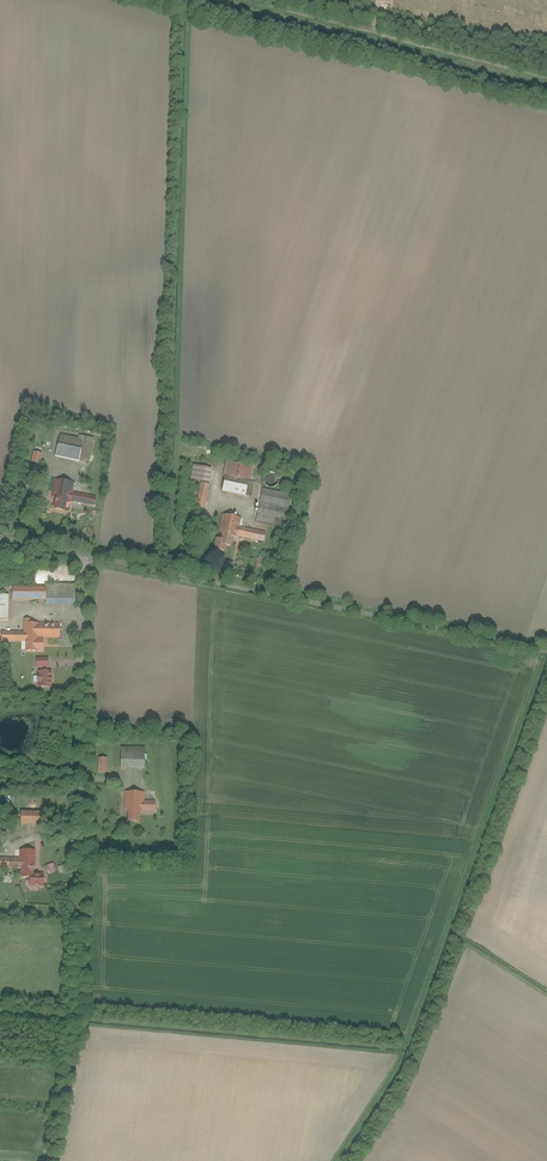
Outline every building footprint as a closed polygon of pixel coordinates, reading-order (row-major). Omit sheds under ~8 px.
[(55,454),(89,462),(95,438),(79,434),(78,437),(60,433),(55,454)] [(32,461),(40,463),(43,450),(35,447),(32,461)] [(221,491),(252,497),(255,482),(249,481),(252,466),(226,461),(221,491)] [(191,478),(209,482),(211,468),(193,465),(191,478)] [(266,483),(267,485),(269,486),(272,487),(274,486),(276,485),(278,483),(279,481),(279,478),(278,476),(277,473),(275,472),(272,471),(270,472),(267,473),(266,474),(264,476),(264,479),(264,481),(266,483)] [(65,506),(69,507),(70,501),(72,492),(73,481),(56,478),(51,508),(64,510),(65,506)] [(205,507),(210,485),(200,483),(195,506),(205,507)] [(291,495),(262,489),(256,521),(285,527),(291,495)] [(72,492),(70,501),(94,505),(96,496),(72,492)] [(234,537),(238,537),(240,527),(242,517),(222,513),(218,532),(222,532),(220,539),(216,539),(214,548),(226,551),(227,545),(232,546),(234,537)] [(240,527),(238,537),(264,542),(266,532),(240,527)] [(74,585),(46,584),(46,587),(46,598),(46,603),(74,603),(74,585)] [(46,598),(46,587),(13,586),(13,598),(46,598)] [(0,595),(0,618),(8,619),(10,595),(0,595)] [(43,622),(26,621),(25,631),(25,640),(25,650),(43,650),(43,637),(43,625),(43,622)] [(59,625),(43,625),(43,637),(59,637),(59,625)] [(25,640),(25,631),(2,631),(2,640),(25,640)] [(48,670),(48,657),(35,657),(35,667),(39,667),(39,670),(48,670)] [(52,671),(39,671),(38,686),(51,686),(52,671)] [(121,746),(121,768),(146,768),(146,746),(121,746)] [(107,756),(98,757),(99,771),(107,771),(107,756)] [(141,790),(128,790),(128,821),(141,821),(141,811),(141,801),(141,790)] [(156,801),(141,801),(141,811),(156,811),(156,801)] [(21,810),(20,823),(38,823),(39,810),(21,810)] [(21,878),(29,878),(34,874),(34,849),(21,849),(21,858),(21,866),(21,878)] [(21,858),(0,858),(0,866),(21,866),(21,858)] [(44,874),(34,874),(29,878),(29,886),(45,885),(44,874)]
